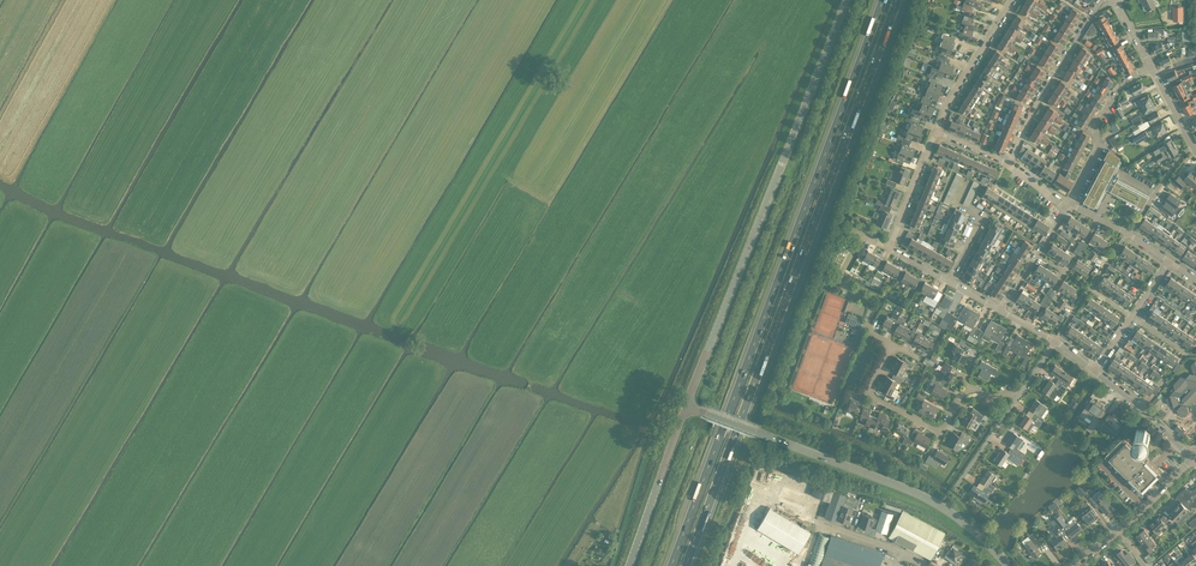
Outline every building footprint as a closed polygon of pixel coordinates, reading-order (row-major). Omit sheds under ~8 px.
[(964,3),(972,6),(981,9),(982,7),(977,5),(979,0),(978,0),(965,0),(964,3)] [(1035,4),(1042,8),(1044,5),(1036,0),(1027,0),(1026,1),(1034,6),(1035,4)] [(1147,11),(1156,6),(1153,0),(1141,0),(1147,11)] [(1026,1),(1023,6),(1037,16),(1039,13),(1032,9),(1034,6),(1026,1)] [(962,14),(964,15),(964,14),(973,18),(975,11),(971,9),(972,6),(964,3),(961,9),(964,10),(962,14)] [(1027,17),(1029,14),(1036,19),(1037,16),(1023,6),(1019,12),(1027,17)] [(1069,14),(1077,19),(1081,13),(1073,9),(1069,14)] [(1183,9),(1174,9),(1174,21),(1183,21),(1183,9)] [(971,22),(973,18),(964,14),(964,15),(961,22),(966,23),(964,27),(973,30),(975,23),(971,22)] [(1066,19),(1074,24),(1077,19),(1069,14),(1066,19)] [(1024,26),(1029,29),(1030,27),(1026,24),(1025,24),(1023,23),(1025,20),(1017,15),(1014,20),(1022,25),(1024,27),(1024,26)] [(1099,26),(1101,29),(1110,25),(1107,20),(1106,20),(1104,16),(1097,20),(1097,21),(1095,22),(1098,27),(1099,26)] [(1063,24),(1071,29),(1074,24),(1066,19),(1063,24)] [(1014,20),(1011,25),(1018,30),(1020,27),(1022,29),(1024,27),(1022,25),(1014,20)] [(1092,23),(1085,34),(1088,36),(1096,32),(1092,23)] [(1060,29),(1068,34),(1071,29),(1063,24),(1060,29)] [(1007,31),(1022,40),(1024,37),(1019,34),(1019,35),(1017,33),(1018,30),(1011,25),(1007,31)] [(1110,25),(1101,29),(1104,34),(1104,35),(1112,30),(1110,25)] [(960,37),(964,39),(973,42),(975,35),(971,34),(973,30),(964,27),(960,37)] [(1155,32),(1149,32),(1149,40),(1164,40),(1164,28),(1155,29),(1155,32)] [(1057,34),(1064,39),(1068,34),(1060,29),(1057,34)] [(1105,37),(1107,40),(1115,36),(1112,30),(1104,35),(1104,34),(1101,36),(1102,39),(1105,37)] [(1007,31),(1004,36),(1012,41),(1014,43),(1016,40),(1020,43),(1022,40),(1007,31)] [(943,46),(952,49),(955,42),(949,40),(951,36),(942,33),(941,37),(942,38),(939,44),(943,46)] [(1061,44),(1064,39),(1057,34),(1053,39),(1061,44)] [(1004,36),(1001,41),(1015,51),(1017,48),(1012,45),(1010,44),(1012,41),(1004,36)] [(1104,41),(1107,46),(1118,41),(1115,36),(1107,40),(1104,41)] [(1005,52),(1007,49),(1009,50),(1014,53),(1015,51),(1001,41),(997,47),(1005,52)] [(1048,47),(1056,52),(1059,47),(1051,42),(1048,47)] [(1175,49),(1173,45),(1171,45),(1169,42),(1164,44),(1162,45),(1161,42),(1152,46),(1156,53),(1166,48),(1169,52),(1175,49)] [(1112,57),(1115,55),(1123,51),(1120,45),(1115,48),(1115,47),(1109,50),(1112,56),(1112,57)] [(955,50),(952,49),(943,46),(941,53),(939,52),(938,56),(941,57),(946,59),(947,55),(953,57),(955,50)] [(1045,52),(1053,57),(1056,52),(1048,47),(1045,52)] [(1082,47),(1079,52),(1089,59),(1091,56),(1088,55),(1090,52),(1082,47)] [(996,50),(992,57),(997,59),(999,61),(1006,65),(1008,64),(1008,63),(1001,59),(1003,55),(996,50)] [(1112,56),(1112,57),(1115,62),(1116,62),(1118,60),(1126,56),(1123,51),(1115,55),(1112,57),(1112,56)] [(1045,52),(1042,58),(1049,62),(1050,61),(1052,58),(1053,57),(1045,52)] [(1079,52),(1076,57),(1084,63),(1086,59),(1088,61),(1089,59),(1079,52)] [(1118,60),(1116,62),(1117,64),(1119,63),(1121,66),(1129,61),(1126,56),(1118,60)] [(1169,56),(1160,60),(1163,67),(1176,61),(1174,57),(1170,58),(1169,56)] [(949,60),(946,59),(941,57),(940,61),(941,61),(938,68),(944,70),(951,73),(953,66),(948,64),(949,60)] [(992,57),(988,64),(995,68),(996,66),(996,65),(999,61),(997,59),(992,57)] [(1072,63),(1080,68),(1084,63),(1076,57),(1072,63)] [(1042,58),(1038,63),(1046,68),(1047,67),(1049,64),(1049,62),(1042,58)] [(1132,66),(1129,61),(1121,66),(1124,70),(1121,72),(1123,75),(1133,70),(1131,67),(1132,66)] [(1069,68),(1077,73),(1080,68),(1072,63),(1069,68)] [(926,76),(930,77),(935,79),(936,76),(942,78),(944,70),(938,68),(928,64),(925,71),(928,72),(926,76)] [(995,68),(988,64),(984,70),(991,75),(993,76),(995,73),(996,73),(997,72),(1001,75),(1002,73),(998,70),(995,68)] [(1032,68),(1031,70),(1033,71),(1041,76),(1044,71),(1036,66),(1034,70),(1032,68)] [(1066,73),(1074,78),(1077,73),(1069,68),(1066,73)] [(984,70),(979,77),(986,81),(990,83),(991,81),(988,79),(991,75),(984,70)] [(1032,73),(1030,77),(1037,82),(1041,76),(1033,71),(1031,70),(1030,72),(1032,73)] [(1169,81),(1178,77),(1175,70),(1166,74),(1169,81)] [(1063,78),(1071,83),(1074,78),(1066,73),(1063,78)] [(1182,81),(1173,86),(1175,89),(1174,90),(1176,94),(1186,89),(1192,86),(1190,80),(1193,79),(1191,74),(1188,76),(1181,79),(1182,81)] [(1100,79),(1099,82),(1109,88),(1113,81),(1110,79),(1111,78),(1108,75),(1107,77),(1106,77),(1104,80),(1101,78),(1100,79)] [(938,80),(935,79),(930,77),(928,81),(929,82),(927,88),(939,93),(942,86),(937,84),(938,80)] [(986,81),(979,77),(975,84),(982,88),(986,81)] [(1026,79),(1024,81),(1026,82),(1034,87),(1037,82),(1030,77),(1028,80),(1026,79)] [(1025,84),(1023,87),(1031,92),(1034,87),(1026,82),(1024,81),(1023,83),(1025,84)] [(1061,81),(1057,86),(1066,91),(1067,92),(1069,90),(1067,89),(1069,86),(1061,81)] [(1098,84),(1097,85),(1100,87),(1098,91),(1105,95),(1109,88),(1099,82),(1098,84)] [(1133,91),(1131,92),(1133,96),(1135,95),(1144,90),(1140,83),(1131,88),(1133,91)] [(982,88),(975,84),(971,90),(978,95),(982,88)] [(1054,91),(1062,96),(1066,91),(1057,86),(1054,91)] [(1018,91),(1020,92),(1027,97),(1031,92),(1023,87),(1021,90),(1019,89),(1018,91)] [(937,100),(939,93),(927,88),(924,96),(923,95),(921,99),(930,102),(931,98),(937,100)] [(1192,95),(1191,92),(1188,93),(1186,89),(1176,94),(1178,97),(1180,98),(1181,101),(1190,96),(1189,96),(1192,95)] [(978,95),(971,90),(967,97),(974,101),(978,95)] [(1051,96),(1059,102),(1062,96),(1054,91),(1051,96)] [(1095,95),(1094,97),(1101,101),(1105,95),(1098,91),(1095,95)] [(1024,103),(1027,97),(1020,92),(1016,98),(1024,103)] [(998,99),(997,102),(1002,104),(1003,104),(1006,96),(1002,93),(998,99)] [(1089,97),(1088,98),(1092,100),(1090,104),(1096,108),(1101,101),(1094,97),(1091,95),(1089,97)] [(1143,107),(1152,102),(1148,95),(1135,102),(1136,105),(1140,103),(1143,107)] [(1056,107),(1056,106),(1059,102),(1051,96),(1048,101),(1056,107)] [(974,101),(967,97),(963,104),(970,108),(974,101)] [(1121,106),(1124,105),(1129,102),(1127,97),(1119,102),(1121,106)] [(930,102),(921,99),(920,102),(918,101),(915,108),(928,113),(931,114),(934,108),(929,106),(930,102)] [(1011,108),(1020,112),(1022,106),(1014,102),(1011,108)] [(1145,111),(1141,113),(1142,116),(1146,114),(1156,109),(1152,102),(1143,107),(1145,111)] [(1183,107),(1187,115),(1194,112),(1194,111),(1195,110),(1195,106),(1195,105),(1191,107),(1189,103),(1183,107)] [(965,115),(970,108),(963,104),(958,110),(965,115)] [(1092,115),(1096,108),(1090,104),(1085,111),(1092,115)] [(1046,112),(1054,117),(1057,112),(1049,107),(1046,112)] [(1125,116),(1120,107),(1115,109),(1121,119),(1125,116)] [(928,113),(919,110),(915,108),(913,115),(912,115),(910,118),(918,121),(920,118),(925,120),(928,113)] [(1009,114),(1017,117),(1020,112),(1011,108),(1009,114)] [(1088,122),(1092,115),(1085,111),(1081,117),(1088,122)] [(1046,112),(1043,118),(1050,123),(1053,119),(1055,120),(1056,118),(1054,117),(1046,112)] [(1143,120),(1142,120),(1143,123),(1147,121),(1149,120),(1151,122),(1160,117),(1158,112),(1149,117),(1148,116),(1142,119),(1143,120)] [(1076,118),(1079,120),(1077,124),(1084,128),(1088,122),(1081,117),(1074,113),(1073,115),(1077,117),(1076,118)] [(1006,119),(1015,123),(1017,117),(1009,114),(1006,119)] [(955,131),(962,116),(960,115),(958,119),(957,118),(955,122),(949,120),(947,124),(950,125),(948,128),(955,131)] [(963,134),(967,125),(963,123),(963,121),(964,117),(962,116),(955,131),(963,134)] [(1141,119),(1142,119),(1139,116),(1131,120),(1133,124),(1136,122),(1141,119)] [(917,126),(918,121),(910,118),(910,120),(909,122),(910,123),(908,130),(920,134),(922,128),(917,126)] [(1047,128),(1050,123),(1043,118),(1039,123),(1047,128)] [(1004,125),(1013,129),(1015,123),(1006,119),(1004,125)] [(1143,123),(1138,126),(1141,131),(1150,126),(1147,121),(1143,123)] [(1159,125),(1154,128),(1153,126),(1146,131),(1133,138),(1137,144),(1149,137),(1148,136),(1155,132),(1158,136),(1167,131),(1166,130),(1167,130),(1165,126),(1164,127),(1162,122),(1158,124),(1159,125)] [(1036,128),(1044,133),(1047,128),(1039,123),(1036,128)] [(1117,123),(1111,126),(1114,133),(1120,130),(1117,123)] [(963,134),(970,137),(973,130),(970,129),(971,127),(967,125),(963,134)] [(1002,131),(1010,134),(1013,129),(1004,125),(1002,131)] [(1138,126),(1132,129),(1136,134),(1141,131),(1138,126)] [(1041,138),(1044,133),(1036,128),(1033,133),(1041,138)] [(917,142),(920,134),(908,130),(905,137),(903,136),(902,140),(910,143),(912,140),(917,142)] [(981,133),(973,130),(970,137),(977,141),(981,133)] [(999,136),(1008,140),(1010,134),(1002,131),(999,136)] [(1079,139),(1086,143),(1090,136),(1082,132),(1079,139)] [(1042,139),(1043,139),(1041,138),(1033,133),(1029,139),(1037,144),(1039,140),(1041,141),(1041,142),(1046,145),(1048,143),(1042,139)] [(997,142),(1005,146),(1008,140),(999,136),(997,142)] [(1075,146),(1082,150),(1086,143),(1079,139),(1075,146)] [(1160,152),(1175,144),(1172,139),(1163,143),(1160,145),(1161,147),(1158,148),(1158,149),(1151,153),(1153,156),(1160,152)] [(909,147),(910,143),(902,140),(901,144),(902,144),(899,151),(912,156),(914,149),(909,147)] [(1005,146),(997,142),(995,148),(1003,152),(1005,146)] [(943,155),(946,147),(939,144),(936,152),(943,155)] [(1161,153),(1154,157),(1157,163),(1167,157),(1166,155),(1169,154),(1171,157),(1177,153),(1179,152),(1175,144),(1160,152),(1161,153)] [(1052,146),(1048,153),(1055,158),(1059,150),(1052,146)] [(1071,153),(1078,157),(1082,150),(1075,146),(1071,153)] [(943,155),(950,158),(954,151),(946,147),(943,155)] [(1110,192),(1115,194),(1141,208),(1150,196),(1149,196),(1150,194),(1118,177),(1119,175),(1117,173),(1115,176),(1114,175),(1121,162),(1119,161),(1121,157),(1109,150),(1083,199),(1096,206),(1098,207),(1107,188),(1111,190),(1110,192)] [(909,163),(912,156),(899,151),(897,158),(896,158),(894,161),(902,165),(904,161),(909,163)] [(957,161),(961,154),(954,151),(950,158),(957,161)] [(1027,163),(1033,155),(1026,151),(1021,159),(1027,163)] [(1067,160),(1075,164),(1078,157),(1071,153),(1067,160)] [(965,165),(968,157),(961,154),(957,161),(965,165)] [(1039,159),(1033,155),(1027,163),(1034,167),(1039,159)] [(972,168),(976,160),(968,157),(965,165),(972,168)] [(1046,163),(1039,159),(1034,167),(1040,171),(1044,165),(1045,165),(1046,163)] [(979,171),(983,164),(976,160),(972,168),(979,171)] [(1075,164),(1067,160),(1064,167),(1071,171),(1075,164)] [(986,174),(990,167),(983,164),(979,171),(986,174)] [(1050,168),(1045,165),(1044,165),(1040,171),(1039,173),(1045,177),(1050,168)] [(939,176),(941,169),(937,167),(934,166),(931,173),(939,176)] [(904,184),(909,171),(899,167),(894,180),(904,184)] [(997,170),(990,167),(986,174),(985,178),(985,177),(983,182),(985,183),(986,182),(988,183),(991,176),(994,177),(997,170)] [(1056,172),(1050,168),(1045,177),(1051,180),(1056,172)] [(1174,182),(1181,188),(1186,182),(1188,180),(1195,187),(1195,173),(1193,170),(1184,180),(1179,176),(1174,182)] [(1053,183),(1060,187),(1069,173),(1067,172),(1065,176),(1059,173),(1053,183)] [(936,183),(939,176),(931,173),(928,180),(936,183)] [(1070,174),(1069,173),(1060,187),(1067,191),(1073,182),(1067,178),(1070,174)] [(933,191),(936,183),(928,180),(925,188),(933,191)] [(982,195),(988,199),(993,191),(987,187),(982,195)] [(930,198),(933,191),(925,188),(922,195),(930,198)] [(881,205),(890,209),(892,206),(895,207),(900,193),(890,189),(885,202),(882,201),(877,199),(876,203),(881,205)] [(999,194),(993,191),(988,199),(986,202),(988,203),(989,202),(991,200),(994,202),(999,195),(999,194)] [(1171,193),(1165,200),(1167,201),(1176,208),(1181,201),(1171,193)] [(927,205),(930,198),(922,195),(919,202),(927,205)] [(1005,199),(999,195),(994,202),(994,203),(1000,207),(1005,199)] [(1005,199),(1000,207),(1006,211),(1012,203),(1005,199)] [(950,210),(952,207),(941,201),(939,205),(950,210)] [(1167,201),(1161,208),(1171,216),(1177,209),(1176,208),(1167,201)] [(924,213),(927,205),(919,202),(916,210),(924,213)] [(1013,215),(1018,207),(1012,203),(1006,211),(1013,215)] [(889,213),(890,209),(881,205),(879,209),(882,210),(876,224),(886,228),(892,214),(889,213)] [(1025,211),(1018,207),(1013,215),(1019,219),(1025,211)] [(955,208),(951,218),(961,223),(965,212),(955,208)] [(921,220),(924,213),(916,210),(913,217),(921,220)] [(1031,215),(1025,211),(1019,219),(1026,223),(1031,215)] [(1037,219),(1031,215),(1026,223),(1032,227),(1037,219)] [(1072,228),(1077,220),(1071,216),(1066,224),(1069,227),(1067,230),(1070,231),(1072,228)] [(918,228),(921,220),(913,217),(910,224),(911,225),(909,229),(915,231),(917,227),(918,228)] [(958,229),(961,223),(951,218),(950,220),(951,221),(949,225),(958,229)] [(1032,227),(1038,230),(1043,222),(1038,218),(1037,219),(1032,227)] [(1146,230),(1151,222),(1145,218),(1140,226),(1146,230)] [(1078,232),(1083,224),(1077,220),(1072,228),(1075,230),(1074,233),(1076,234),(1078,232)] [(1151,222),(1146,230),(1152,234),(1157,226),(1154,224),(1156,222),(1153,220),(1151,222)] [(998,236),(1004,226),(1002,225),(1002,224),(997,221),(993,228),(991,227),(987,233),(993,236),(997,238),(998,236)] [(1049,226),(1043,222),(1038,230),(1044,234),(1049,226)] [(944,223),(941,229),(945,231),(955,235),(958,229),(949,225),(948,224),(948,225),(944,223)] [(1083,224),(1078,232),(1084,236),(1089,228),(1083,224)] [(1158,238),(1163,230),(1157,226),(1152,234),(1158,238)] [(1163,230),(1158,238),(1164,242),(1169,234),(1170,233),(1164,228),(1163,230)] [(952,242),(955,235),(945,231),(944,233),(943,233),(940,241),(948,245),(950,241),(952,242)] [(996,241),(997,238),(987,233),(984,239),(993,244),(993,245),(996,241)] [(1096,245),(1101,237),(1095,233),(1089,241),(1095,245),(1096,245)] [(1170,246),(1175,238),(1169,234),(1164,242),(1170,246)] [(1107,241),(1101,237),(1096,245),(1095,245),(1094,247),(1101,251),(1102,249),(1107,241)] [(912,238),(910,241),(908,244),(907,245),(914,249),(918,242),(912,238)] [(1175,238),(1170,246),(1176,250),(1181,242),(1175,238)] [(984,239),(980,245),(990,251),(994,253),(995,250),(991,248),(993,245),(993,244),(984,239)] [(1028,251),(1032,245),(1025,240),(1021,247),(1028,251)] [(1181,242),(1176,250),(1181,254),(1187,246),(1188,244),(1182,240),(1181,242)] [(918,242),(914,249),(921,253),(925,246),(918,242)] [(1054,256),(1059,248),(1053,244),(1048,252),(1054,256)] [(986,257),(990,251),(980,245),(977,251),(985,256),(986,257)] [(925,246),(921,253),(928,257),(932,250),(925,246)] [(1125,258),(1131,250),(1125,246),(1119,253),(1125,258)] [(1023,258),(1028,251),(1021,247),(1016,254),(1023,258)] [(1189,261),(1195,251),(1190,247),(1188,250),(1183,257),(1189,261)] [(1065,252),(1059,248),(1054,256),(1060,260),(1065,252)] [(1066,249),(1065,252),(1060,260),(1066,264),(1071,256),(1068,254),(1069,251),(1066,249)] [(870,262),(874,254),(868,250),(867,251),(864,250),(860,257),(863,259),(870,262)] [(932,250),(928,257),(935,261),(939,253),(932,250)] [(1131,262),(1137,254),(1131,250),(1125,258),(1131,262)] [(982,260),(985,256),(977,251),(973,258),(983,263),(984,261),(982,260)] [(939,253),(935,261),(942,265),(946,257),(939,253)] [(874,254),(870,262),(876,266),(875,268),(878,269),(883,260),(880,258),(881,257),(874,254)] [(1023,258),(1016,254),(1012,260),(1019,265),(1023,258)] [(1135,269),(1137,266),(1142,258),(1137,254),(1131,262),(1129,265),(1135,269)] [(953,261),(946,257),(942,265),(949,268),(953,261)] [(973,258),(970,264),(978,269),(980,270),(982,266),(983,263),(973,258)] [(1143,270),(1148,262),(1142,258),(1137,266),(1143,270)] [(1079,271),(1084,263),(1078,259),(1073,267),(1079,271)] [(881,271),(882,269),(888,273),(893,264),(886,261),(883,260),(878,269),(881,271)] [(1019,265),(1012,260),(1008,267),(1015,271),(1019,265)] [(1148,262),(1143,270),(1149,274),(1154,266),(1148,262)] [(1085,275),(1090,267),(1084,263),(1079,271),(1085,275)] [(898,278),(902,270),(899,269),(900,268),(893,264),(888,273),(895,276),(898,278)] [(976,272),(978,269),(970,264),(966,270),(976,276),(977,274),(976,272)] [(1040,264),(1034,273),(1038,275),(1034,280),(1037,282),(1040,277),(1046,268),(1040,264)] [(1015,271),(1008,267),(1003,274),(1010,278),(1015,271)] [(1047,281),(1052,272),(1046,268),(1040,277),(1047,281)] [(908,283),(912,275),(905,271),(905,272),(902,270),(898,278),(901,279),(901,280),(908,283)] [(966,270),(962,277),(972,282),(975,278),(980,281),(978,285),(981,287),(985,281),(982,279),(977,276),(976,276),(966,270)] [(1053,285),(1058,276),(1052,272),(1047,281),(1053,285)] [(999,280),(1006,284),(1010,278),(1003,274),(999,280)] [(917,288),(921,281),(918,279),(919,278),(912,275),(908,283),(914,287),(914,286),(917,288)] [(1105,288),(1112,278),(1109,276),(1107,279),(1104,276),(1099,284),(1105,288)] [(1169,280),(1166,285),(1172,289),(1177,282),(1171,277),(1169,280)] [(874,278),(871,282),(879,286),(881,282),(874,278)] [(1105,288),(1111,292),(1116,285),(1113,282),(1114,280),(1112,278),(1105,288)] [(1002,291),(1006,284),(999,280),(995,287),(1002,291)] [(926,294),(931,285),(925,282),(924,282),(921,281),(917,288),(920,290),(926,294)] [(1065,293),(1070,285),(1064,281),(1059,289),(1065,293)] [(1178,293),(1183,285),(1177,282),(1172,289),(1178,293)] [(1116,285),(1111,292),(1116,296),(1122,289),(1123,287),(1117,283),(1116,285)] [(931,285),(926,294),(933,297),(936,299),(940,291),(937,289),(931,285)] [(1070,285),(1065,293),(1070,297),(1069,299),(1072,301),(1076,295),(1074,293),(1076,289),(1070,285)] [(1182,299),(1184,297),(1189,290),(1183,285),(1178,293),(1181,296),(1180,298),(1182,299)] [(997,298),(1002,291),(995,287),(991,293),(997,298)] [(1122,300),(1128,293),(1127,293),(1122,289),(1116,296),(1122,300)] [(1128,293),(1122,300),(1128,304),(1133,297),(1135,294),(1129,290),(1127,293),(1128,293)] [(1189,301),(1195,294),(1189,290),(1184,297),(1189,301)] [(1023,304),(1028,296),(1022,292),(1016,300),(1023,304)] [(1023,304),(1029,308),(1034,300),(1035,297),(1029,293),(1028,296),(1023,304)] [(947,311),(949,308),(950,306),(954,299),(946,295),(938,308),(936,307),(933,312),(934,312),(943,317),(939,324),(945,327),(953,314),(948,312),(947,311)] [(1046,302),(1042,308),(1045,310),(1047,307),(1047,308),(1049,304),(1053,298),(1050,296),(1046,302)] [(1091,309),(1096,301),(1090,297),(1085,305),(1091,309)] [(1035,312),(1040,304),(1034,300),(1029,308),(1035,312)] [(1102,305),(1096,301),(1091,309),(1094,311),(1092,314),(1095,316),(1102,305)] [(1160,314),(1153,310),(1155,309),(1156,306),(1153,304),(1147,313),(1150,315),(1148,318),(1154,322),(1160,314)] [(953,314),(945,327),(951,330),(957,320),(964,324),(972,310),(965,305),(958,317),(953,314)] [(1102,317),(1108,309),(1102,305),(1095,316),(1101,320),(1102,317)] [(1041,316),(1044,317),(1043,318),(1046,320),(1047,319),(1047,320),(1053,311),(1047,308),(1047,307),(1045,310),(1041,316)] [(1102,317),(1105,319),(1104,322),(1107,323),(1113,313),(1108,309),(1102,317)] [(972,310),(964,324),(972,329),(969,334),(967,339),(972,342),(975,337),(979,329),(977,328),(974,326),(980,314),(972,310)] [(1059,315),(1053,311),(1047,320),(1048,320),(1047,321),(1050,323),(1051,322),(1054,324),(1056,320),(1059,322),(1063,315),(1060,313),(1059,315)] [(881,327),(888,330),(890,326),(893,328),(894,326),(894,325),(899,316),(893,313),(891,318),(887,316),(881,327)] [(1112,327),(1114,325),(1119,317),(1113,313),(1107,323),(1112,327)] [(857,335),(861,323),(863,319),(848,314),(845,322),(854,325),(851,332),(857,335)] [(1160,326),(1165,318),(1160,314),(1154,322),(1160,326)] [(896,329),(893,334),(900,337),(906,326),(902,324),(904,319),(899,316),(894,325),(894,326),(897,327),(896,329)] [(1166,330),(1171,322),(1165,318),(1160,326),(1166,330)] [(1171,322),(1166,330),(1172,334),(1177,326),(1174,324),(1176,321),(1173,319),(1171,323),(1171,322)] [(991,339),(999,324),(991,320),(984,332),(981,330),(979,329),(975,337),(976,338),(980,340),(982,337),(989,342),(990,339),(991,339)] [(999,324),(991,339),(998,343),(995,349),(999,351),(1003,342),(1000,340),(1007,329),(999,324)] [(1072,337),(1077,329),(1071,325),(1069,328),(1068,330),(1066,333),(1072,337)] [(911,338),(913,336),(916,329),(911,327),(910,328),(906,326),(900,337),(906,340),(908,336),(911,338)] [(1178,338),(1183,330),(1177,326),(1172,334),(1178,338)] [(912,343),(912,344),(918,347),(924,336),(921,334),(922,332),(916,329),(913,336),(915,337),(912,343)] [(1078,341),(1083,333),(1077,329),(1072,337),(1078,341)] [(1138,342),(1144,334),(1138,330),(1132,338),(1138,342)] [(1184,342),(1189,334),(1183,330),(1178,338),(1184,342)] [(1083,345),(1089,337),(1083,333),(1078,341),(1083,345)] [(1144,346),(1150,338),(1144,334),(1138,342),(1142,344),(1140,347),(1143,348),(1144,346)] [(1184,342),(1190,346),(1192,343),(1195,346),(1195,344),(1195,339),(1195,338),(1189,334),(1184,342)] [(1017,353),(1025,339),(1017,335),(1011,346),(1007,344),(1003,353),(1006,355),(1009,349),(1017,353)] [(924,336),(918,347),(925,351),(926,348),(928,344),(932,346),(935,339),(929,336),(928,338),(924,336)] [(1089,349),(1095,341),(1089,337),(1083,345),(1089,349)] [(1150,350),(1155,342),(1150,338),(1144,346),(1150,350)] [(1025,339),(1017,353),(1025,358),(1022,363),(1025,365),(1030,357),(1027,355),(1033,343),(1025,339)] [(1095,353),(1100,345),(1095,341),(1089,349),(1095,353)] [(1155,342),(1150,350),(1153,352),(1152,354),(1155,356),(1156,354),(1161,346),(1155,342)] [(954,343),(950,350),(954,353),(952,356),(963,363),(967,356),(962,353),(965,349),(954,343)] [(1128,350),(1131,352),(1133,350),(1134,349),(1126,344),(1124,348),(1128,350)] [(1162,358),(1167,350),(1161,346),(1156,354),(1162,358)] [(1165,365),(1168,362),(1173,354),(1167,350),(1162,358),(1165,360),(1163,363),(1165,365)] [(1174,366),(1179,358),(1173,354),(1168,362),(1174,366)] [(894,364),(905,370),(907,365),(911,367),(914,362),(903,357),(902,360),(897,358),(894,364)] [(1115,371),(1120,363),(1114,359),(1108,367),(1115,371)] [(1128,364),(1122,360),(1115,371),(1120,375),(1126,367),(1128,364)] [(1176,409),(1177,409),(1179,415),(1185,416),(1189,412),(1187,406),(1195,397),(1195,361),(1195,360),(1191,365),(1195,375),(1190,373),(1186,377),(1181,376),(1174,384),(1175,389),(1166,399),(1168,405),(1174,406),(1175,408),(1176,409)] [(982,368),(978,376),(987,381),(991,373),(997,376),(1000,371),(981,361),(978,366),(982,368)] [(945,362),(941,370),(945,373),(941,380),(946,382),(947,379),(951,381),(951,380),(952,380),(953,380),(953,379),(953,378),(956,373),(952,371),(954,366),(945,362)] [(902,376),(905,370),(894,364),(891,371),(895,373),(893,376),(902,380),(902,381),(904,382),(904,381),(905,378),(906,378),(902,376)] [(1057,381),(1066,387),(1068,385),(1073,378),(1065,372),(1056,366),(1051,373),(1059,378),(1057,381)] [(1126,379),(1132,371),(1126,367),(1120,375),(1126,379)] [(1132,383),(1138,375),(1132,371),(1126,379),(1132,383)] [(1138,387),(1143,379),(1138,375),(1132,383),(1138,387)] [(895,389),(895,388),(898,383),(900,383),(902,381),(902,380),(893,376),(892,378),(887,376),(884,383),(895,389)] [(933,378),(930,386),(933,388),(931,393),(942,399),(947,390),(942,387),(939,386),(941,383),(933,378)] [(1149,383),(1143,379),(1138,387),(1144,391),(1149,383)] [(1067,388),(1066,387),(1057,381),(1055,384),(1050,380),(1043,391),(1049,395),(1054,399),(1057,394),(1060,397),(1067,388)] [(1151,381),(1149,383),(1144,391),(1150,395),(1152,392),(1156,394),(1161,387),(1154,383),(1151,381)] [(884,383),(881,389),(886,392),(885,395),(886,395),(893,399),(895,396),(898,390),(895,389),(884,383)] [(1099,416),(1104,409),(1102,408),(1102,407),(1104,404),(1098,400),(1097,401),(1093,398),(1094,398),(1092,398),(1080,414),(1085,418),(1086,416),(1092,420),(1086,428),(1091,432),(1100,420),(1095,416),(1097,415),(1097,414),(1099,416)] [(858,417),(861,410),(856,409),(859,402),(851,399),(847,411),(854,414),(853,416),(858,417)] [(931,404),(929,403),(924,400),(919,410),(932,417),(937,407),(931,404)] [(1033,416),(1042,422),(1044,419),(1041,417),(1048,407),(1036,400),(1030,409),(1035,412),(1033,416)] [(869,427),(873,418),(868,416),(871,409),(864,407),(859,419),(863,420),(862,424),(869,427)] [(967,410),(961,422),(970,427),(975,430),(980,422),(974,419),(975,418),(980,421),(984,415),(975,410),(972,413),(971,412),(967,410)] [(873,418),(869,427),(877,429),(879,426),(882,427),(882,428),(882,429),(883,431),(884,431),(886,432),(890,420),(886,418),(887,415),(880,413),(877,419),(873,418)] [(1098,423),(1096,425),(1099,428),(1101,425),(1110,431),(1109,432),(1115,436),(1122,425),(1115,419),(1109,414),(1104,420),(1102,418),(1098,423)] [(1026,415),(1020,424),(1029,431),(1036,421),(1040,424),(1043,426),(1045,423),(1042,422),(1033,416),(1031,418),(1026,415)] [(907,443),(910,437),(907,435),(910,430),(898,423),(894,431),(905,437),(902,443),(906,444),(907,443)] [(1180,436),(1186,430),(1183,427),(1182,429),(1179,432),(1177,434),(1180,436)] [(1057,433),(1051,429),(1048,434),(1054,437),(1057,433)] [(1137,429),(1136,430),(1136,431),(1137,432),(1136,433),(1136,439),(1141,443),(1146,442),(1150,439),(1150,432),(1146,429),(1140,429),(1139,429),(1138,429),(1137,429)] [(914,439),(910,437),(907,443),(911,445),(913,441),(926,448),(931,439),(918,432),(914,439)] [(952,438),(948,444),(957,449),(961,442),(966,444),(970,437),(962,432),(960,436),(953,433),(951,437),(952,438)] [(1010,450),(1021,458),(1024,453),(1017,448),(1023,439),(1014,433),(1006,444),(1012,447),(1010,450)] [(1105,456),(1142,493),(1161,474),(1124,437),(1105,456)] [(1021,458),(1010,450),(1008,453),(1003,449),(994,461),(1001,466),(1007,457),(1017,464),(1021,458)] [(930,454),(924,463),(928,465),(929,463),(936,467),(939,461),(944,464),(949,456),(937,450),(933,456),(930,454)] [(996,476),(995,475),(988,470),(981,481),(986,485),(982,490),(983,491),(983,492),(987,494),(987,493),(989,491),(991,493),(995,487),(989,483),(991,480),(993,481),(996,476)] [(989,495),(987,493),(987,494),(983,492),(983,491),(982,490),(974,485),(969,492),(977,497),(975,500),(981,504),(983,502),(984,502),(989,495)] [(830,501),(824,517),(837,521),(838,519),(848,522),(851,513),(854,514),(859,499),(846,495),(818,486),(815,496),(830,501)] [(1076,489),(1082,497),(1086,493),(1084,491),(1081,488),(1080,486),(1076,489)] [(1193,489),(1192,489),(1190,489),(1188,489),(1186,487),(1177,497),(1181,501),(1170,514),(1177,521),(1180,523),(1192,510),(1192,507),(1195,507),(1195,487),(1195,488),(1194,489),(1193,489)] [(1108,499),(1100,489),(1093,495),(1094,496),(1090,499),(1098,509),(1100,507),(1106,514),(1113,509),(1106,500),(1108,499)] [(1055,501),(1048,507),(1051,510),(1058,505),(1055,501)] [(1080,513),(1085,519),(1088,524),(1099,516),(1091,505),(1090,505),(1087,501),(1081,506),(1084,510),(1080,513)] [(886,504),(884,510),(900,515),(902,509),(886,504)] [(769,507),(757,528),(798,553),(811,532),(805,529),(806,526),(802,524),(801,526),(769,507)] [(859,526),(870,530),(872,525),(876,526),(875,529),(886,533),(893,514),(882,510),(878,520),(871,517),(871,516),(871,514),(868,514),(867,514),(866,515),(863,514),(859,526)] [(903,510),(889,537),(931,559),(938,545),(941,541),(945,533),(903,510)] [(1060,515),(1054,519),(1057,523),(1059,525),(1062,529),(1065,534),(1068,532),(1072,536),(1072,537),(1073,536),(1082,529),(1077,523),(1076,523),(1075,521),(1070,525),(1068,522),(1066,524),(1060,515)] [(1159,516),(1150,525),(1157,532),(1160,529),(1161,530),(1160,530),(1161,531),(1162,531),(1163,533),(1168,529),(1164,525),(1166,524),(1161,518),(1159,516)] [(1059,525),(1054,519),(1051,522),(1054,525),(1054,526),(1055,528),(1052,530),(1058,538),(1052,542),(1057,548),(1067,541),(1063,536),(1065,534),(1062,529),(1059,525)] [(1145,530),(1136,536),(1145,547),(1143,549),(1147,555),(1153,550),(1149,545),(1154,542),(1145,530)] [(1029,536),(1023,541),(1025,545),(1035,558),(1042,553),(1038,548),(1044,543),(1039,537),(1038,536),(1035,532),(1029,536)] [(884,553),(831,535),(831,536),(819,533),(808,565),(879,565),(884,553)] [(1179,556),(1182,554),(1179,550),(1176,546),(1173,549),(1176,552),(1179,556)] [(959,561),(957,560),(962,554),(954,548),(953,548),(951,547),(945,556),(956,565),(959,561)] [(1188,556),(1194,564),(1195,562),(1195,561),(1195,560),(1195,557),(1189,548),(1187,550),(1190,554),(1188,556)] [(1114,555),(1117,559),(1118,561),(1121,564),(1118,565),(1125,565),(1130,562),(1131,563),(1135,559),(1130,554),(1127,557),(1125,555),(1121,550),(1121,551),(1116,556),(1115,555),(1114,555)] [(1179,556),(1187,565),(1188,565),(1190,564),(1191,565),(1194,564),(1188,556),(1185,558),(1182,554),(1179,556)] [(1146,559),(1150,564),(1152,562),(1156,558),(1154,556),(1151,558),(1149,556),(1146,559)] [(1178,564),(1179,565),(1187,565),(1179,556),(1177,558),(1180,562),(1178,564)]
